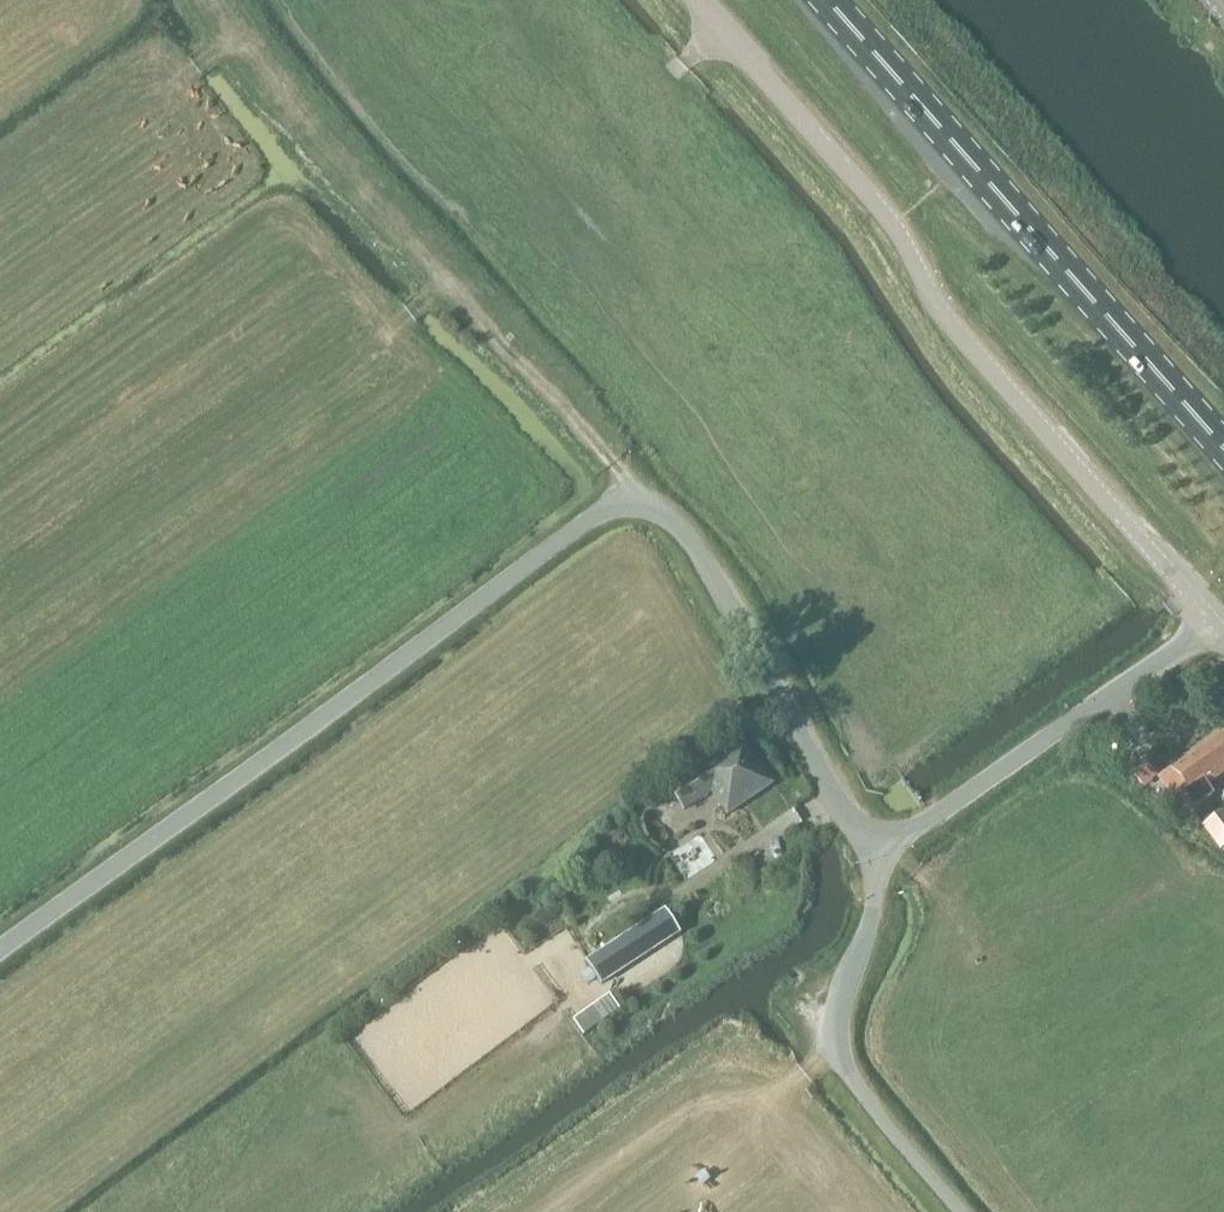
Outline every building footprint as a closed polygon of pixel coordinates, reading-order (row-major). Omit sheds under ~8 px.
[(1158,778),(1164,785),(1165,785),(1170,781),(1175,777),(1177,776),(1175,772),(1220,739),(1218,736),(1158,778)] [(1223,773),(1223,745),(1220,739),(1175,772),(1177,776),(1175,777),(1170,781),(1165,785),(1164,785),(1185,816),(1213,795),(1206,786),(1223,773)] [(683,813),(710,795),(725,818),(774,786),(744,741),(669,791),(683,813)] [(1115,755),(1140,789),(1158,775),(1133,742),(1115,755)] [(1220,848),(1223,845),(1223,810),(1203,825),(1220,848)] [(599,955),(588,962),(603,986),(681,934),(665,910),(599,955)] [(610,997),(592,1009),(603,1024),(620,1012),(610,997)] [(585,1037),(603,1024),(592,1009),(574,1022),(585,1037)]
